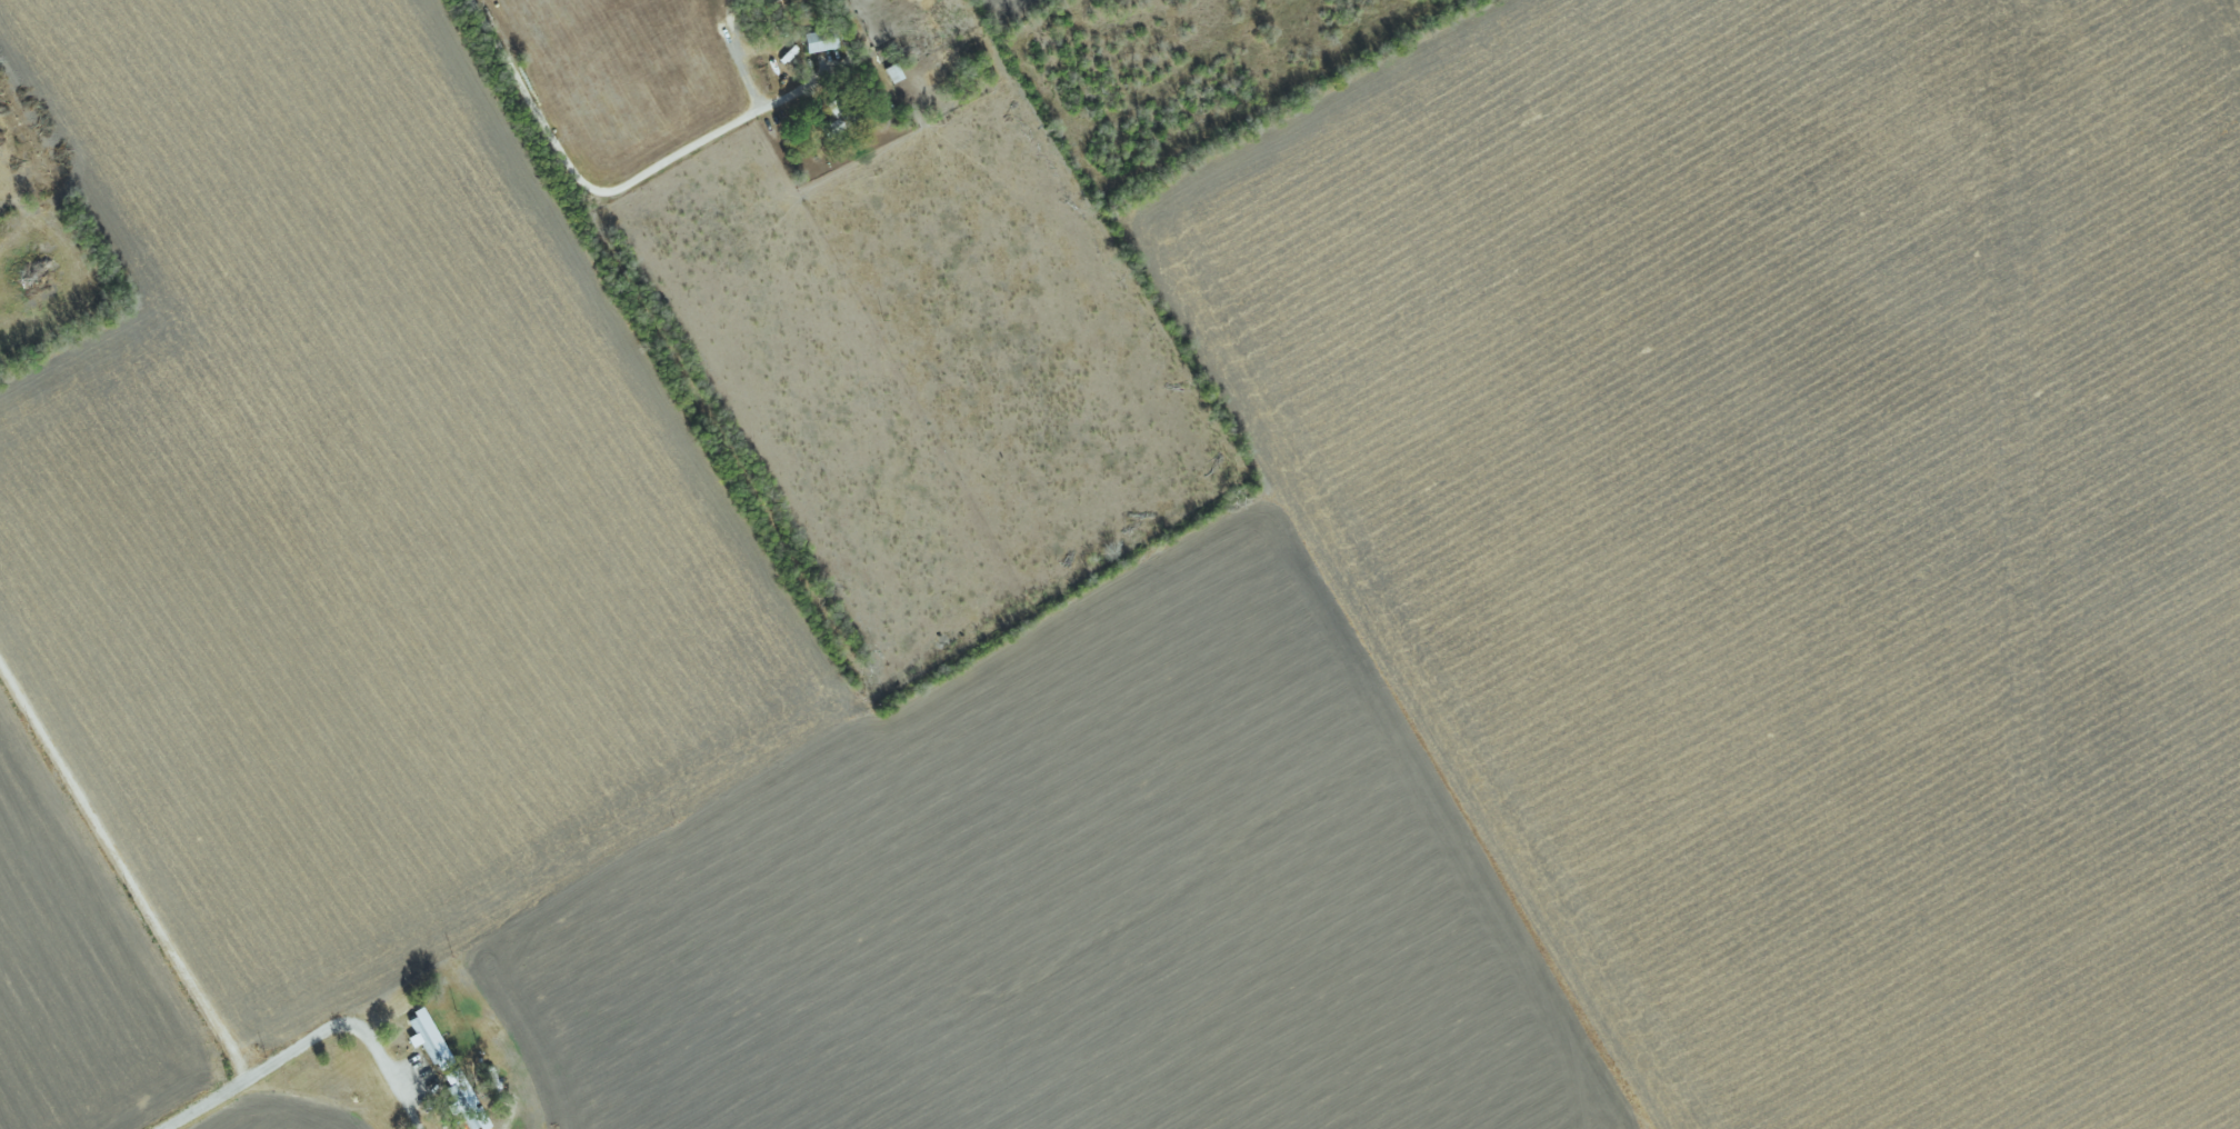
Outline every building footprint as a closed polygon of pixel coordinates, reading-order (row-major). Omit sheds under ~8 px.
[(805,32),(807,52),(839,49),(837,29),(805,32)] [(456,1062),(425,1008),(408,1018),(417,1034),(409,1038),(414,1048),(423,1043),(439,1072),(456,1062)] [(471,1128),(482,1128),(490,1125),(460,1066),(443,1075),(456,1101),(447,1105),(452,1115),(461,1111),(471,1128)]
